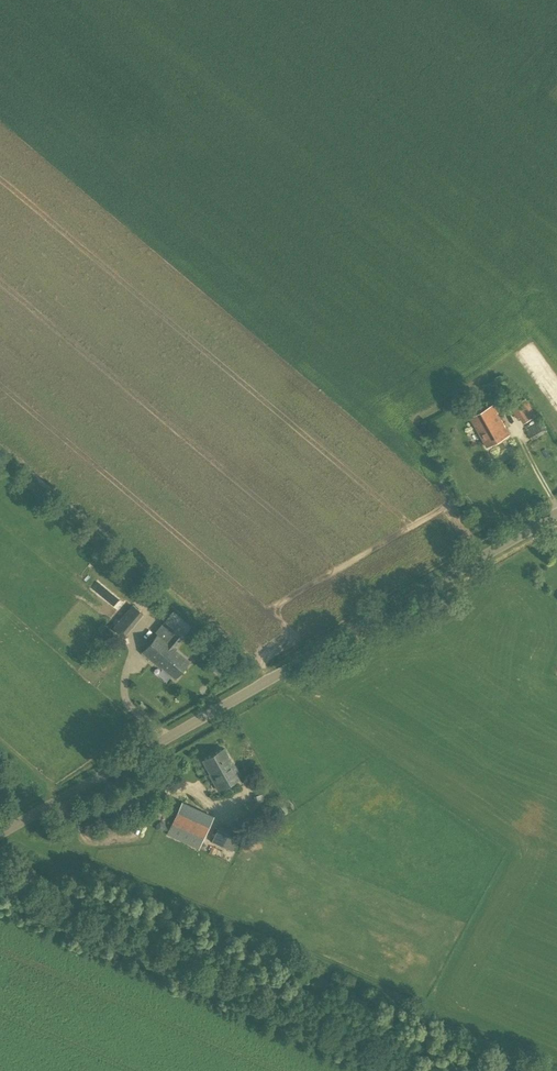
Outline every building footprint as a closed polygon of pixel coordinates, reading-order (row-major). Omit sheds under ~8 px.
[(521,424),(536,416),(527,398),(511,406),(521,424)] [(493,404),(470,417),(487,447),(510,434),(493,404)] [(526,429),(533,440),(544,432),(538,422),(526,429)] [(132,604),(113,628),(123,637),(143,613),(132,604)] [(155,632),(157,633),(142,651),(160,666),(161,664),(176,677),(189,661),(175,650),(177,648),(175,647),(187,632),(168,616),(155,632)] [(208,774),(218,791),(241,778),(232,762),(231,762),(223,748),(202,760),(209,773),(208,774)] [(214,816),(182,801),(166,835),(199,849),(214,816)] [(239,834),(219,824),(211,842),(232,851),(239,834)]
